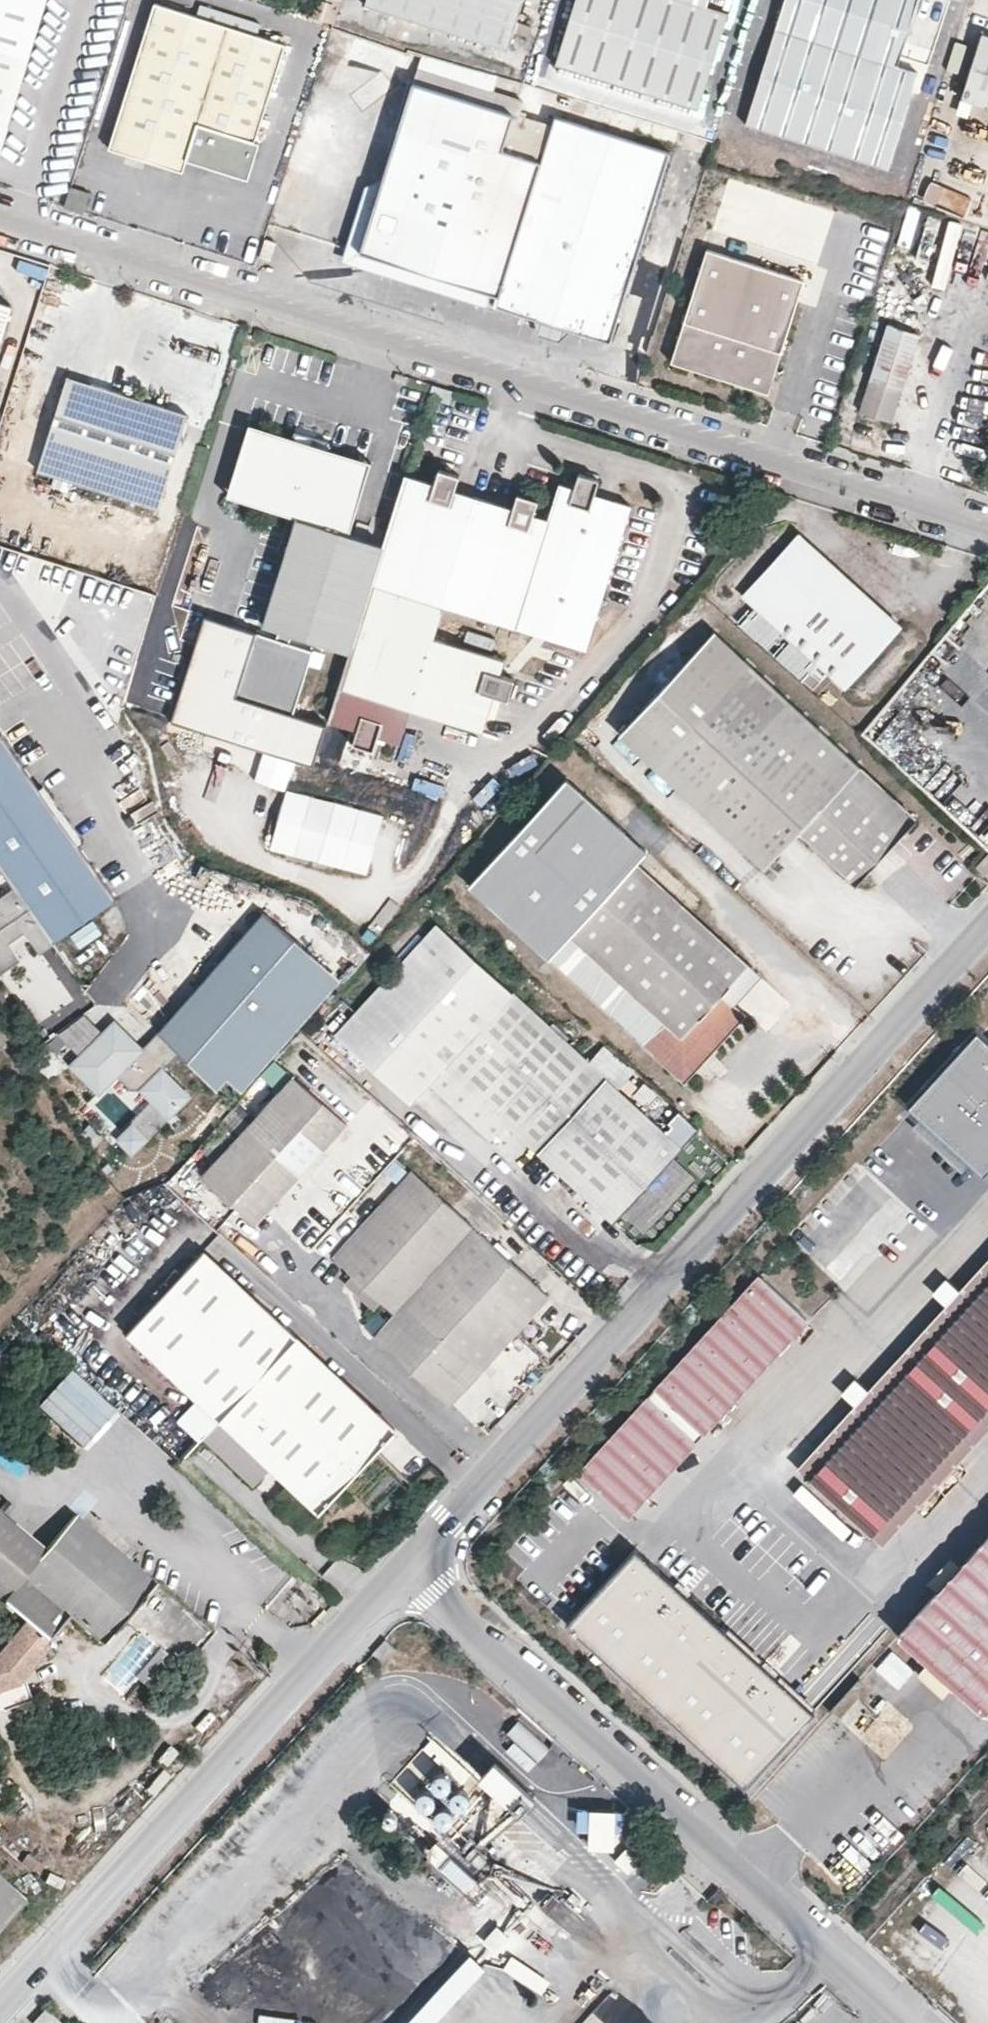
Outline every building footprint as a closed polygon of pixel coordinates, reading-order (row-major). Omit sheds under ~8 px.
[(44,0),(0,0),(0,142),(44,0)] [(197,13),(155,0),(112,146),(182,168),(186,157),(247,175),(258,140),(253,137),(283,39),(253,29),(256,18),(199,1),(197,13)] [(368,0),(507,45),(521,0),(368,0)] [(555,62),(697,106),(728,9),(708,2),(708,0),(575,0),(555,62)] [(747,120),(889,165),(920,68),(898,62),(918,0),(785,0),(747,120)] [(982,29),(961,96),(987,104),(987,31),(982,29)] [(342,263),(610,346),(669,156),(555,120),(553,128),(526,119),(527,114),(521,112),(524,103),(492,93),(496,80),(420,56),(381,184),(365,190),(342,263)] [(90,188),(72,182),(65,203),(83,209),(90,188)] [(753,371),(771,377),(805,279),(708,247),(670,359),(748,385),(753,371)] [(11,302),(0,299),(0,339),(11,302)] [(891,405),(897,407),(921,335),(890,325),(860,411),(887,420),(891,405)] [(766,391),(771,377),(753,371),(748,385),(766,391)] [(71,373),(41,466),(65,473),(161,504),(191,411),(71,373)] [(892,422),(897,407),(891,405),(887,420),(892,422)] [(245,495),(265,431),(246,426),(226,489),(245,495)] [(290,631),(350,650),(386,539),(345,526),(365,463),(324,450),(327,438),(293,427),(289,439),(265,431),(245,495),(297,512),(262,622),(277,627),(275,635),(255,629),(234,693),(290,711),(311,647),(287,639),(290,631)] [(433,479),(407,470),(386,539),(350,650),(330,716),(358,725),(354,740),(373,747),(377,731),(400,738),(411,704),(482,725),(494,690),(508,694),(515,675),(500,669),(505,654),(435,632),(445,600),(587,642),(631,501),(595,490),(600,474),(581,467),(575,483),(560,479),(548,514),(534,509),(538,493),(518,488),(512,502),(455,485),(459,469),(438,463),(433,479)] [(65,473),(41,466),(38,475),(62,482),(65,473)] [(812,527),(753,595),(865,693),(924,625),(812,527)] [(715,628),(624,731),(770,860),(804,823),(860,873),(918,808),(715,628)] [(257,745),(286,749),(290,723),(260,719),(257,745)] [(0,733),(0,971),(18,958),(7,942),(23,931),(38,952),(115,898),(76,842),(79,839),(41,786),(38,788),(0,733)] [(747,1010),(735,1000),(722,987),(747,959),(638,858),(647,848),(568,773),(469,881),(684,1077),(747,1010)] [(289,788),(272,845),(366,874),(384,817),(289,788)] [(178,1050),(218,1086),(225,1078),(242,1093),(344,981),(265,909),(155,1030),(178,1050)] [(70,934),(79,948),(102,934),(93,920),(70,934)] [(639,1103),(441,924),(340,1034),(411,1100),(425,1085),(489,1143),(508,1124),(611,1217),(682,1140),(650,1112),(657,1104),(647,1096),(639,1103)] [(106,1005),(131,974),(112,959),(88,991),(106,1005)] [(722,987),(735,1000),(761,971),(747,959),(722,987)] [(142,1089),(169,1114),(188,1093),(161,1068),(178,1050),(155,1030),(139,1048),(136,1052),(125,1042),(129,1038),(112,1023),(71,1068),(99,1093),(115,1076),(130,1089),(142,1089)] [(909,1106),(985,1175),(987,1171),(987,1041),(984,1037),(909,1106)] [(125,1042),(136,1052),(139,1048),(129,1038),(125,1042)] [(257,1225),(347,1125),(295,1078),(253,1125),(239,1113),(221,1134),(234,1146),(205,1179),(257,1225)] [(144,1136),(131,1124),(118,1138),(131,1151),(144,1136)] [(880,1140),(870,1153),(892,1171),(902,1159),(880,1140)] [(102,1167),(108,1175),(116,1170),(110,1162),(102,1167)] [(334,1260),(354,1278),(381,1303),(394,1315),(375,1335),(448,1402),(547,1293),(413,1173),(334,1260)] [(855,1175),(792,1238),(833,1279),(896,1216),(855,1175)] [(131,1327),(322,1506),(398,1429),(207,1244),(131,1327)] [(987,1283),(987,1257),(957,1292),(943,1306),(866,1392),(852,1406),(796,1468),(809,1479),(987,1283)] [(805,1315),(758,1274),(581,1472),(627,1513),(805,1315)] [(381,1303),(354,1278),(347,1286),(373,1311),(381,1303)] [(932,1296),(943,1306),(957,1292),(945,1281),(933,1295),(932,1296)] [(809,1479),(872,1536),(987,1409),(987,1283),(809,1479)] [(87,1438),(113,1410),(68,1369),(42,1397),(87,1438)] [(840,1395),(852,1406),(866,1392),(854,1381),(840,1395)] [(872,1536),(882,1545),(987,1429),(987,1409),(872,1536)] [(15,1619),(0,1639),(0,1707),(23,1699),(17,1682),(13,1678),(37,1652),(33,1648),(62,1616),(96,1644),(118,1620),(136,1634),(155,1649),(129,1675),(142,1686),(167,1659),(178,1668),(210,1633),(73,1516),(43,1550),(0,1515),(0,1607),(15,1619)] [(897,1635),(979,1712),(987,1702),(987,1535),(897,1635)] [(810,1711),(636,1551),(568,1624),(742,1784),(810,1711)] [(548,1749),(517,1721),(505,1734),(535,1762),(548,1749)] [(461,1783),(470,1774),(433,1739),(424,1748),(461,1783)] [(516,1811),(531,1795),(491,1760),(477,1775),(516,1811)] [(400,1766),(385,1782),(411,1806),(426,1789),(400,1766)] [(430,1810),(441,1825),(468,1806),(457,1790),(430,1810)] [(613,1815),(578,1813),(577,1827),(612,1829),(613,1815)] [(623,1865),(644,1842),(634,1832),(613,1855),(623,1865)] [(18,1901),(0,1884),(0,1919),(18,1901)] [(560,1896),(547,1906),(567,1933),(581,1924),(560,1896)] [(493,1925),(480,1940),(492,1951),(505,1936),(493,1925)] [(400,2022),(427,2022),(480,1964),(466,1951),(400,2022)] [(60,2022),(48,2010),(34,2022),(60,2022)]
